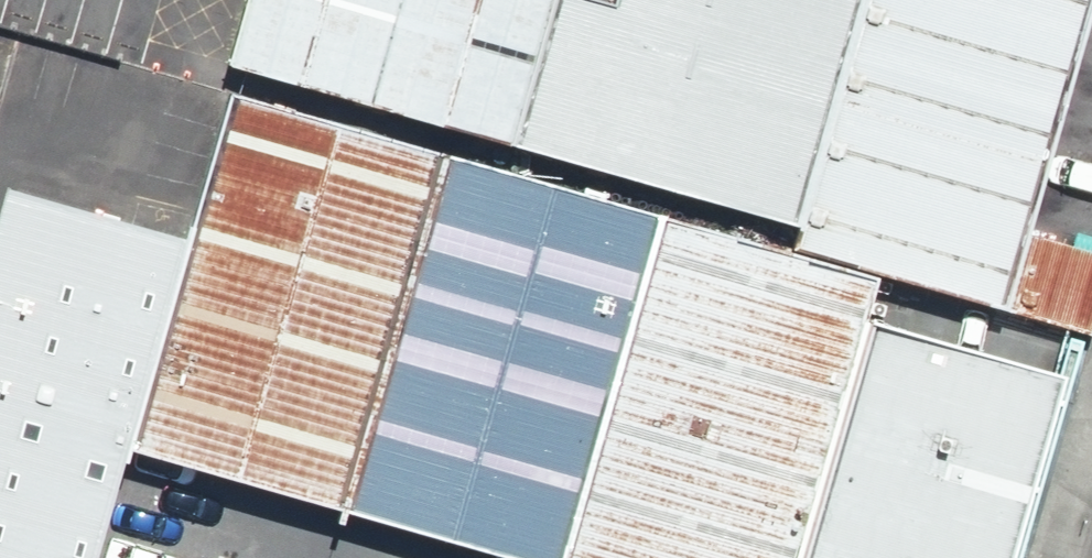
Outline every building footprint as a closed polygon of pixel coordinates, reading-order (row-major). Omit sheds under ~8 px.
[(508,169),(555,0),(263,0),(237,94),(439,150),(508,169)] [(792,248),(861,0),(629,0),(625,12),(581,0),(555,0),(508,169),(658,211),(792,248)] [(792,248),(1002,306),(1087,0),(861,0),(792,248)] [(237,94),(198,235),(136,456),(338,512),(439,150),(237,94)] [(439,150),(338,512),(335,521),(470,557),(561,557),(658,211),(508,169),(439,150)] [(0,210),(0,557),(108,557),(136,456),(198,235),(8,182),(0,210)] [(658,211),(561,557),(789,557),(869,269),(792,248),(658,211)] [(869,269),(789,557),(1004,557),(1069,325),(1002,306),(869,269)]
